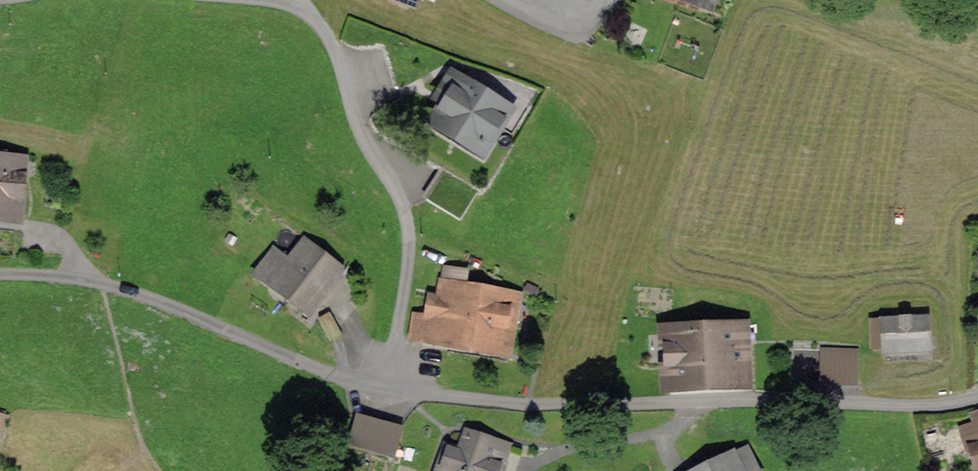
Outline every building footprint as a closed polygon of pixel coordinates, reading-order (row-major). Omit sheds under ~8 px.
[(483,146),(504,111),(519,120),(530,102),(516,92),(506,108),(453,76),(441,96),(448,100),(437,118),(483,146)] [(18,214),(22,161),(0,159),(0,213),(18,214)] [(258,269),(312,311),(338,278),(332,274),(340,264),(310,241),(293,264),(281,255),(279,259),(271,252),(258,269)] [(426,314),(414,312),(410,337),(439,343),(440,338),(509,349),(519,294),(441,280),(438,297),(429,295),(426,314)] [(886,345),(886,347),(927,345),(925,317),(884,319),(872,319),(873,345),(886,345)] [(743,382),(740,326),(667,330),(669,385),(743,382)] [(822,346),(823,385),(860,384),(859,345),(822,346)] [(358,415),(350,442),(393,454),(400,426),(358,415)] [(438,470),(498,470),(507,446),(468,431),(462,450),(447,445),(438,470)] [(697,470),(758,470),(747,447),(697,470)]
